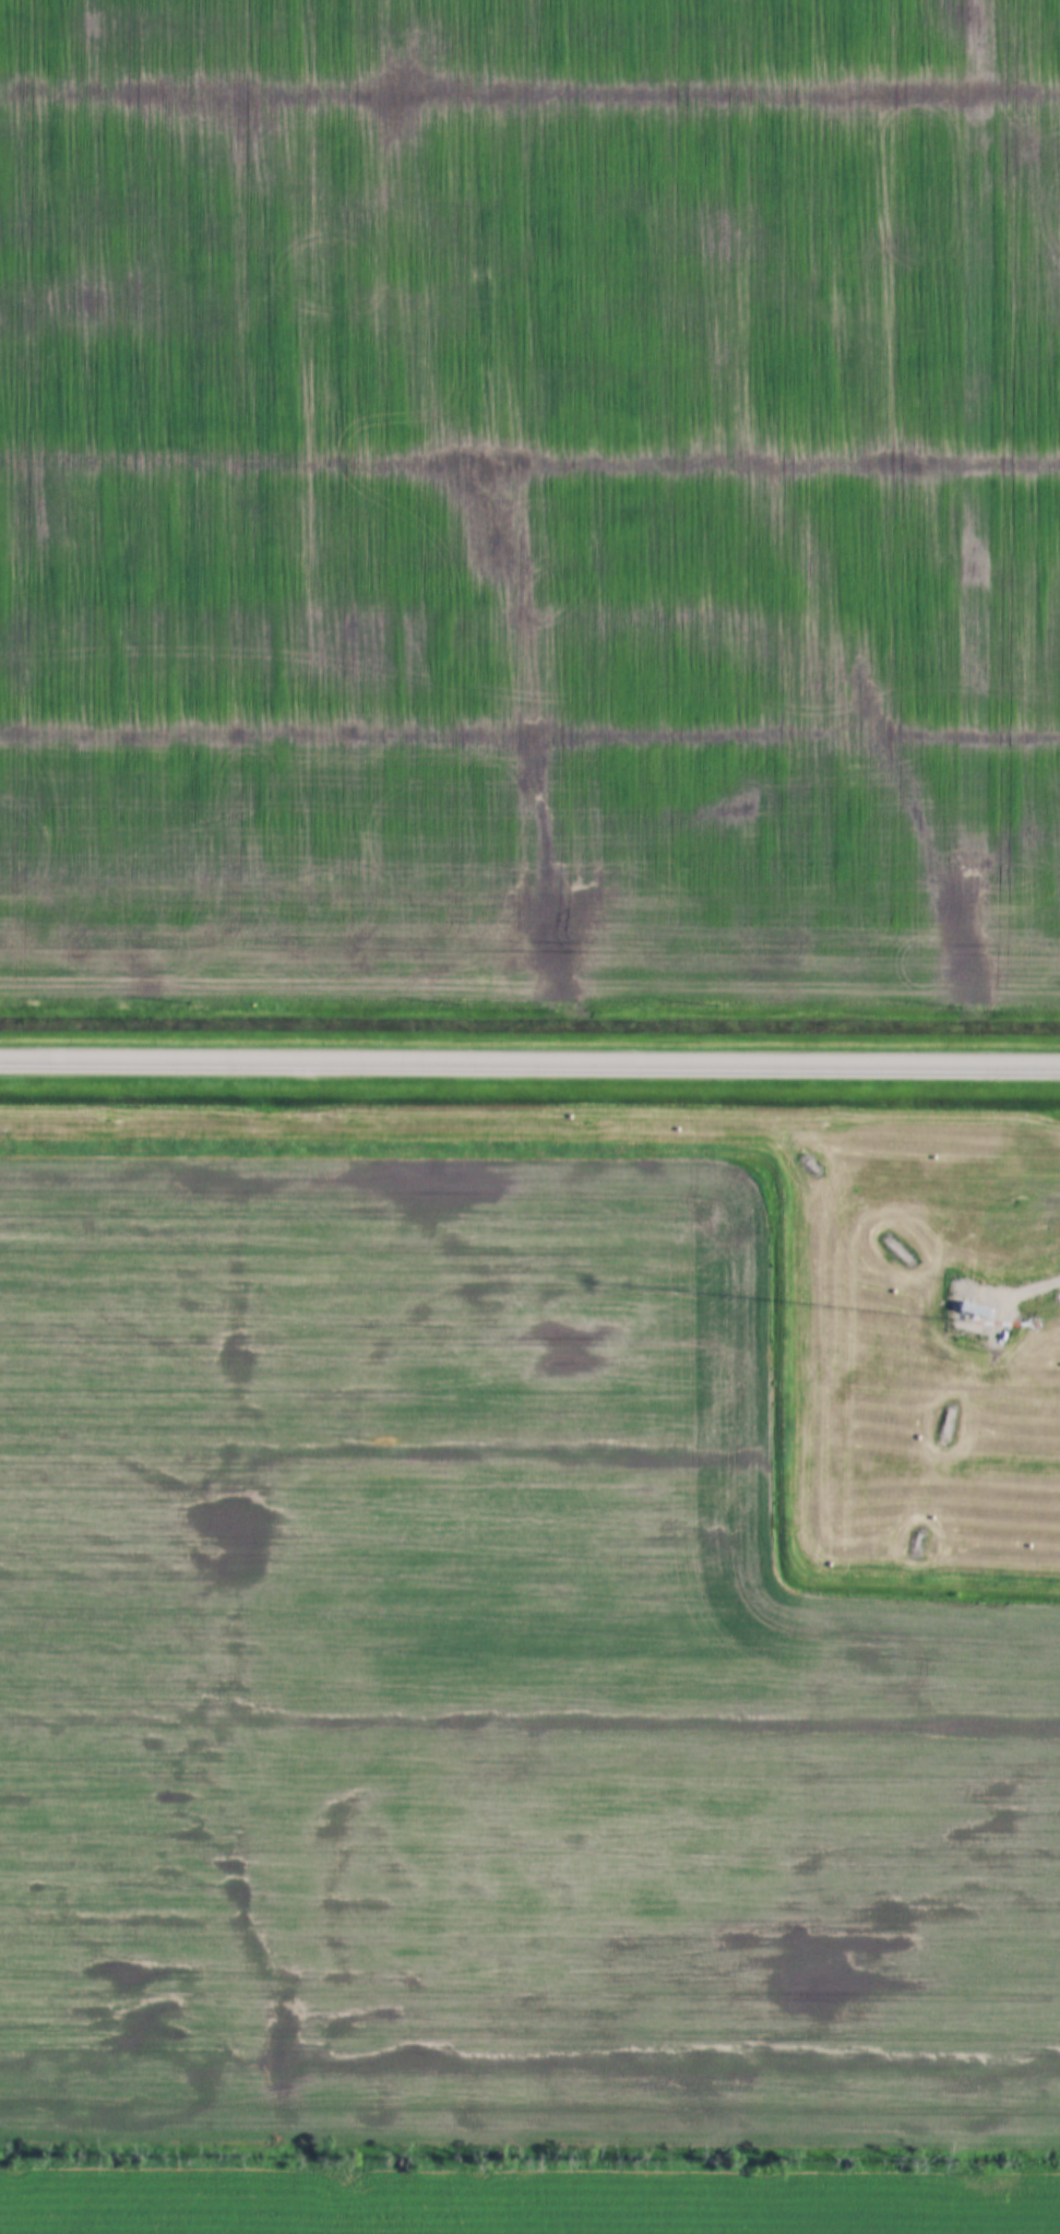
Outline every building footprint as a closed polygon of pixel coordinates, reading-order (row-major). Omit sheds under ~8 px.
[(966,1303),(996,1310),(993,1320),(963,1312),(966,1303)]
